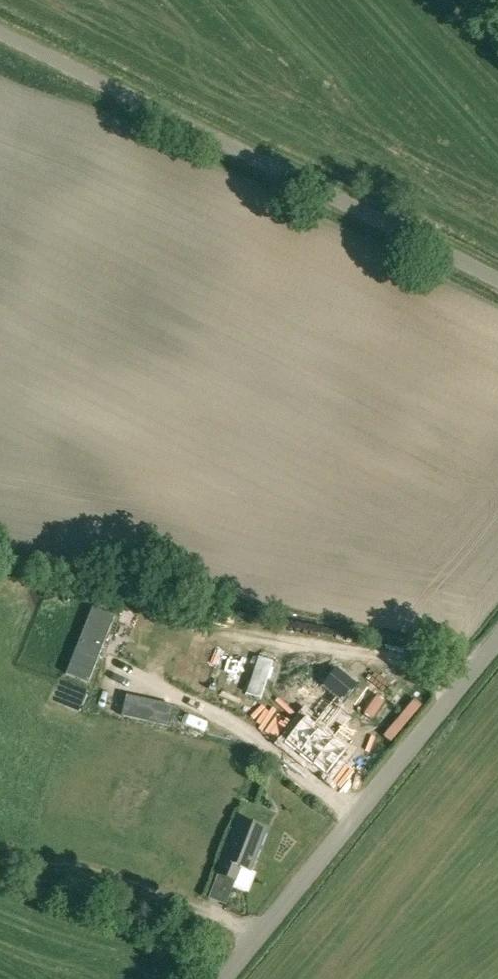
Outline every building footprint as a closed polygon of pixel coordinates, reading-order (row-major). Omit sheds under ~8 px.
[(115,613),(92,604),(66,668),(89,677),(115,613)] [(326,773),(345,750),(304,716),(283,741),(312,765),(314,763),(326,773)] [(249,870),(266,829),(239,819),(218,874),(235,881),(241,867),(249,870)]
